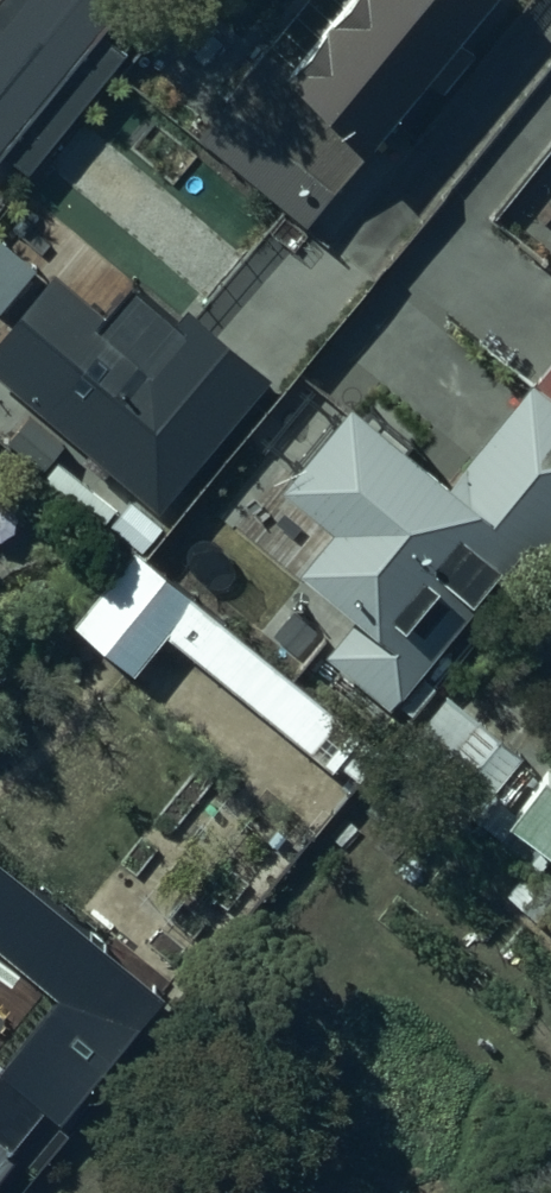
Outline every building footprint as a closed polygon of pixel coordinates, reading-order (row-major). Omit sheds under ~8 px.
[(143,0),(2,0),(10,7),(0,18),(0,170),(1,169),(25,191),(163,15),(143,0)] [(494,0),(374,0),(375,1),(293,103),(377,171),(506,10),(494,0)] [(190,325),(150,371),(52,290),(0,352),(0,396),(160,529),(273,394),(190,325)] [(302,591),(355,630),(333,655),(393,712),(533,544),(547,552),(550,547),(550,390),(539,381),(449,491),(358,426),(290,510),(338,551),(302,591)] [(371,737),(121,556),(67,630),(136,679),(164,640),(346,771),(371,737)] [(405,743),(476,807),(517,762),(445,698),(405,743)] [(550,782),(520,826),(550,847),(550,782)]
